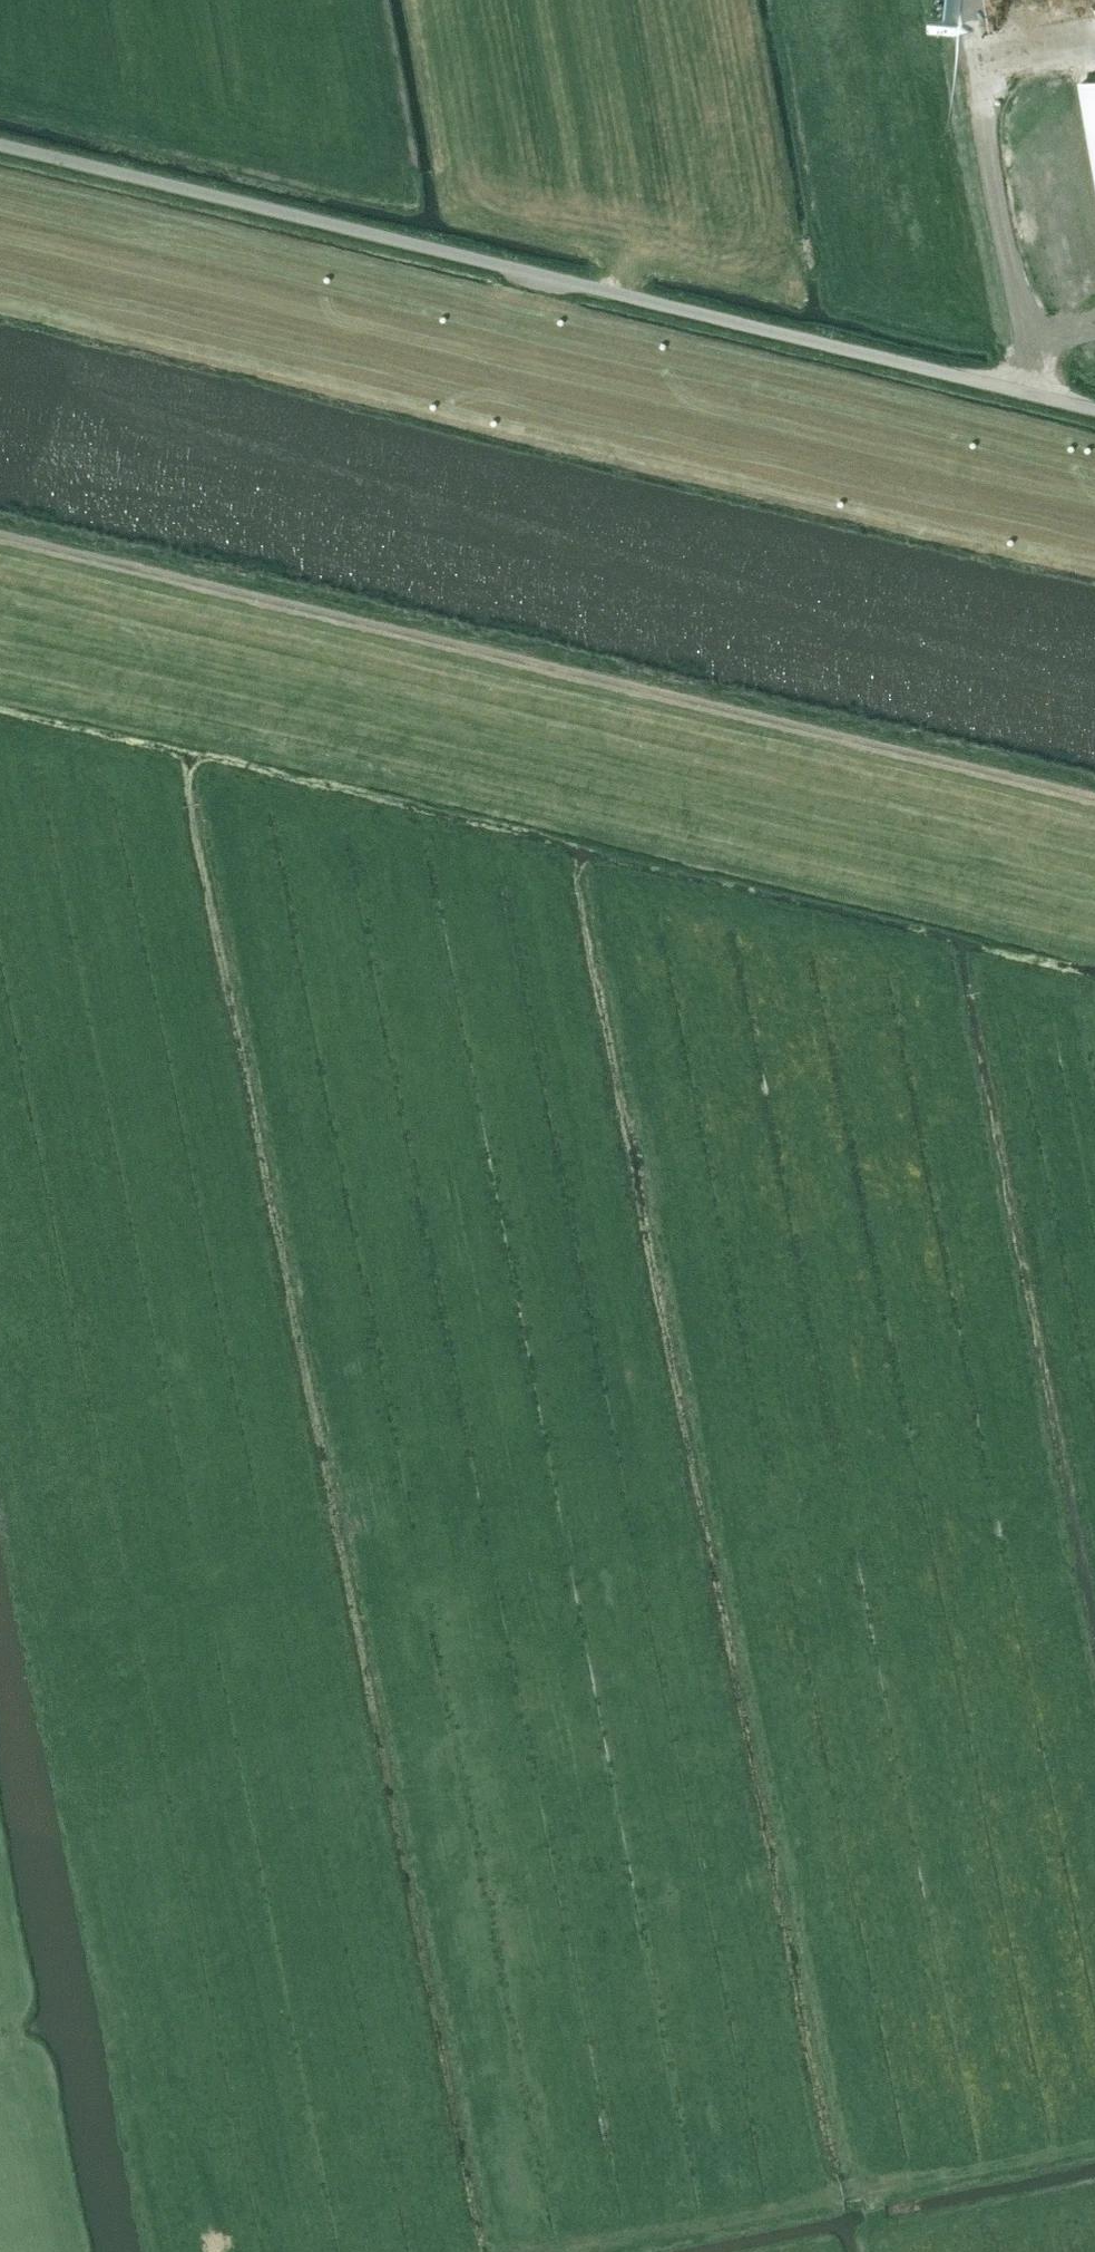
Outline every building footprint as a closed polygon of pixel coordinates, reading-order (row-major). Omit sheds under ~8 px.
[(1083,80),(1094,150),(1094,78),(1083,80)]
